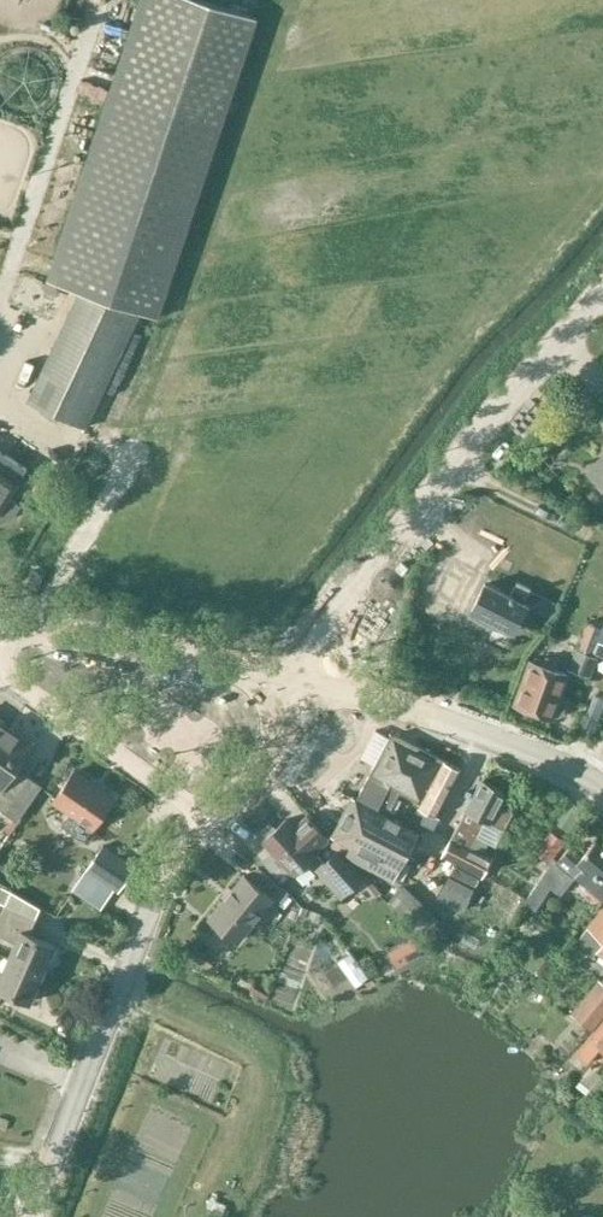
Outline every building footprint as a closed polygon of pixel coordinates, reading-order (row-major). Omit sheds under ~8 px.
[(111,92),(50,281),(101,297),(46,410),(84,427),(141,313),(159,319),(222,127),(258,16),(209,0),(141,0),(111,92)] [(590,474),(602,485),(602,458),(590,474)] [(21,511),(10,504),(28,478),(0,459),(0,519),(1,517),(12,524),(21,511)] [(470,577),(447,566),(432,597),(454,608),(461,595),(470,577)] [(528,602),(535,589),(516,579),(509,593),(488,581),(474,606),(516,630),(531,604),(528,602)] [(540,596),(534,608),(547,615),(554,603),(540,596)] [(594,654),(602,657),(602,629),(594,654)] [(586,674),(594,655),(573,648),(566,667),(586,674)] [(546,714),(554,717),(555,712),(560,714),(564,712),(567,703),(565,699),(561,698),(569,675),(570,673),(543,664),(531,660),(518,698),(530,702),(528,708),(536,710),(537,714),(543,716),(546,714)] [(12,726),(0,717),(0,741),(12,726)] [(12,726),(0,741),(0,807),(10,814),(28,789),(12,778),(37,743),(12,726)] [(422,797),(423,797),(424,797),(443,760),(398,736),(390,739),(358,799),(354,797),(336,830),(338,832),(331,845),(347,853),(346,854),(394,879),(420,828),(389,812),(400,792),(419,802),(422,797)] [(444,759),(443,760),(424,797),(423,797),(411,820),(433,831),(441,817),(438,815),(462,769),(444,759)] [(84,841),(112,802),(74,773),(53,801),(74,817),(66,828),(84,841)] [(514,811),(501,804),(507,791),(484,779),(467,812),(444,854),(485,876),(495,858),(474,847),(488,818),(505,827),(514,811)] [(286,817),(277,825),(268,824),(260,831),(262,839),(260,840),(293,876),(319,852),(318,851),(331,839),(307,813),(294,825),(286,817)] [(562,863),(554,857),(526,902),(536,909),(552,884),(564,894),(579,875),(602,895),(602,844),(599,841),(583,860),(572,850),(562,863)] [(555,853),(546,845),(535,858),(545,866),(555,853)] [(122,894),(134,876),(136,872),(99,849),(71,893),(104,914),(118,892),(122,894)] [(341,899),(364,878),(338,849),(314,869),(341,899)] [(277,910),(291,892),(259,867),(249,879),(243,875),(210,917),(240,940),(269,903),(277,910)] [(395,892),(388,899),(424,934),(439,917),(404,883),(395,892)] [(9,956),(43,972),(55,943),(29,932),(35,919),(6,907),(0,921),(0,933),(16,940),(9,956)] [(577,939),(594,954),(598,949),(602,954),(602,909),(577,939)] [(449,934),(435,922),(424,935),(438,947),(449,934)] [(346,958),(370,981),(382,968),(359,945),(346,958)] [(213,960),(217,950),(208,946),(204,956),(213,960)] [(43,972),(9,956),(2,973),(0,972),(0,998),(4,988),(31,1000),(43,972)] [(599,978),(571,1012),(592,1030),(602,1017),(602,981),(599,978)] [(579,1047),(589,1057),(600,1045),(602,1048),(602,1019),(579,1047)] [(15,1114),(21,1100),(0,1091),(0,1107),(15,1114)]
